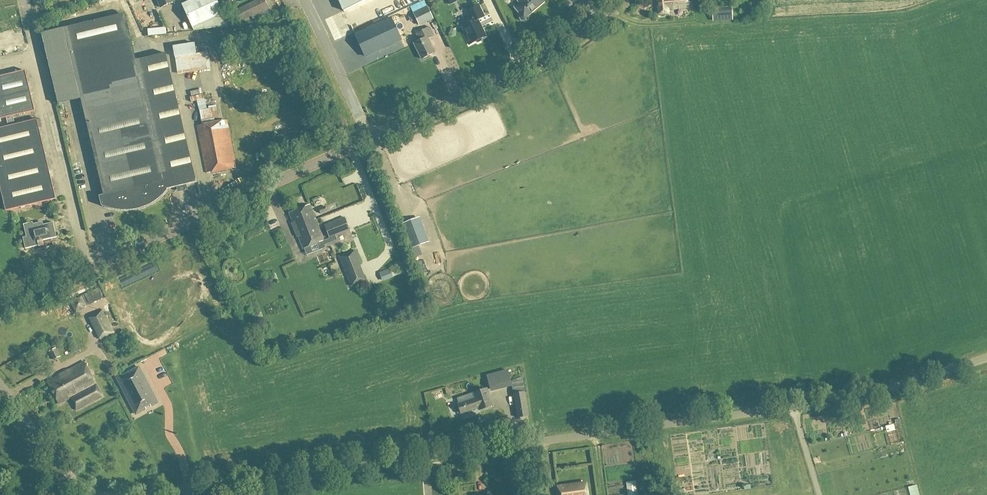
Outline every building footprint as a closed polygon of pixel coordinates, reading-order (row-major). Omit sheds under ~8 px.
[(182,4),(192,27),(194,30),(231,25),(225,12),(223,13),(217,0),(192,0),(182,4)] [(232,0),(223,0),(227,8),(235,5),(232,0)] [(236,10),(241,21),(252,16),(253,19),(270,11),(265,0),(257,0),(236,10)] [(344,11),(367,0),(339,0),(344,11)] [(521,3),(516,8),(522,15),(521,15),(521,18),(522,20),(525,20),(527,19),(528,16),(527,15),(543,2),(542,1),(543,0),(518,0),(521,3)] [(669,14),(668,10),(689,8),(688,0),(657,0),(658,15),(669,14)] [(484,17),(479,5),(467,11),(471,18),(470,20),(462,24),(466,33),(464,34),(469,45),(476,41),(478,43),(482,41),(482,38),(486,36),(478,20),(484,17)] [(413,13),(419,24),(433,17),(427,6),(413,13)] [(713,21),(733,20),(732,6),(712,8),(713,21)] [(166,191),(166,190),(196,183),(195,181),(194,181),(166,53),(136,60),(125,13),(65,27),(104,195),(100,196),(102,205),(100,206),(108,209),(117,211),(126,211),(135,210),(144,207),(152,203),(160,198),(166,191)] [(391,17),(355,34),(365,56),(401,39),(391,17)] [(434,37),(429,27),(417,33),(420,40),(414,43),(422,59),(435,53),(428,39),(434,37)] [(194,42),(173,46),(178,74),(211,69),(208,51),(196,53),(194,42)] [(37,119),(15,125),(13,115),(35,110),(25,70),(0,76),(0,119),(7,117),(9,126),(0,128),(0,185),(6,210),(56,198),(39,128),(42,127),(40,119),(37,119)] [(199,110),(201,120),(214,118),(214,117),(218,116),(217,108),(213,108),(199,110)] [(227,120),(197,125),(207,173),(237,167),(227,120)] [(358,188),(339,195),(340,199),(345,197),(348,205),(362,199),(358,188)] [(297,231),(317,223),(310,205),(290,213),(297,231)] [(350,230),(345,217),(325,225),(330,238),(350,230)] [(429,241),(420,217),(401,225),(411,249),(429,241)] [(27,236),(23,237),(26,248),(39,245),(38,241),(57,237),(53,222),(44,224),(43,221),(34,224),(33,222),(24,224),(27,236)] [(317,223),(297,231),(304,249),(324,240),(317,223)] [(355,250),(339,256),(351,287),(368,281),(365,274),(364,275),(360,265),(361,265),(355,250)] [(101,309),(88,316),(101,339),(114,331),(101,309)] [(55,348),(49,352),(54,360),(60,356),(55,348)] [(70,398),(77,410),(103,396),(84,361),(46,382),(58,405),(70,398)] [(139,368),(117,379),(133,408),(136,415),(146,410),(145,408),(150,405),(151,407),(157,404),(139,368)] [(510,381),(507,369),(497,372),(500,384),(510,381)] [(457,407),(456,408),(458,413),(459,413),(460,413),(461,414),(478,408),(479,409),(480,410),(492,406),(486,389),(474,393),(475,395),(469,396),(470,400),(457,404),(458,406),(457,407)] [(524,392),(514,394),(518,417),(528,416),(524,392)] [(910,494),(920,494),(917,484),(908,487),(910,494)] [(558,494),(588,494),(587,486),(558,490),(558,494)]
